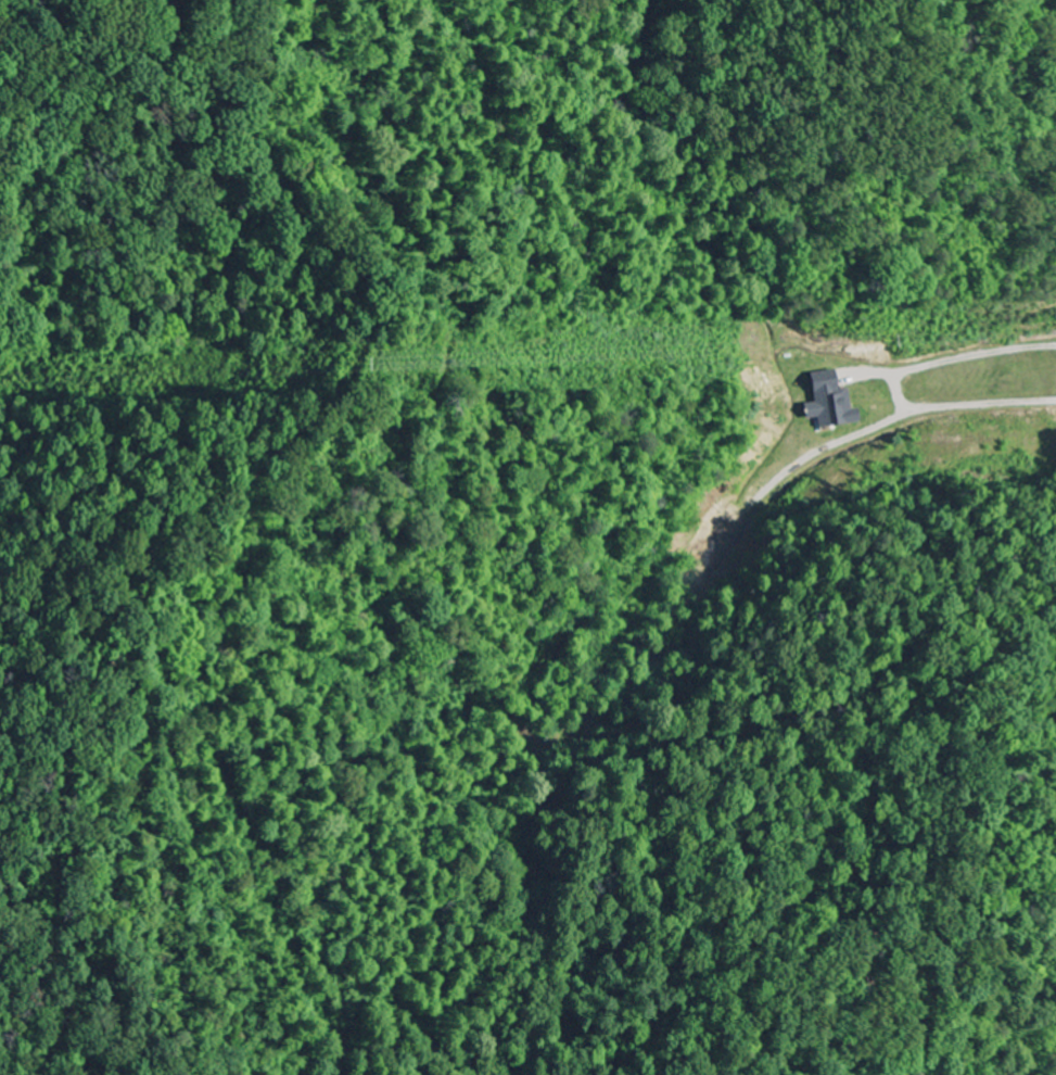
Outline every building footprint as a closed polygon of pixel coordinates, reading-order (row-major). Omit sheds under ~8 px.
[(806,375),(812,403),(801,405),(804,420),(814,417),(817,430),(856,422),(853,409),(848,409),(844,389),(835,390),(831,370),(806,375)]
